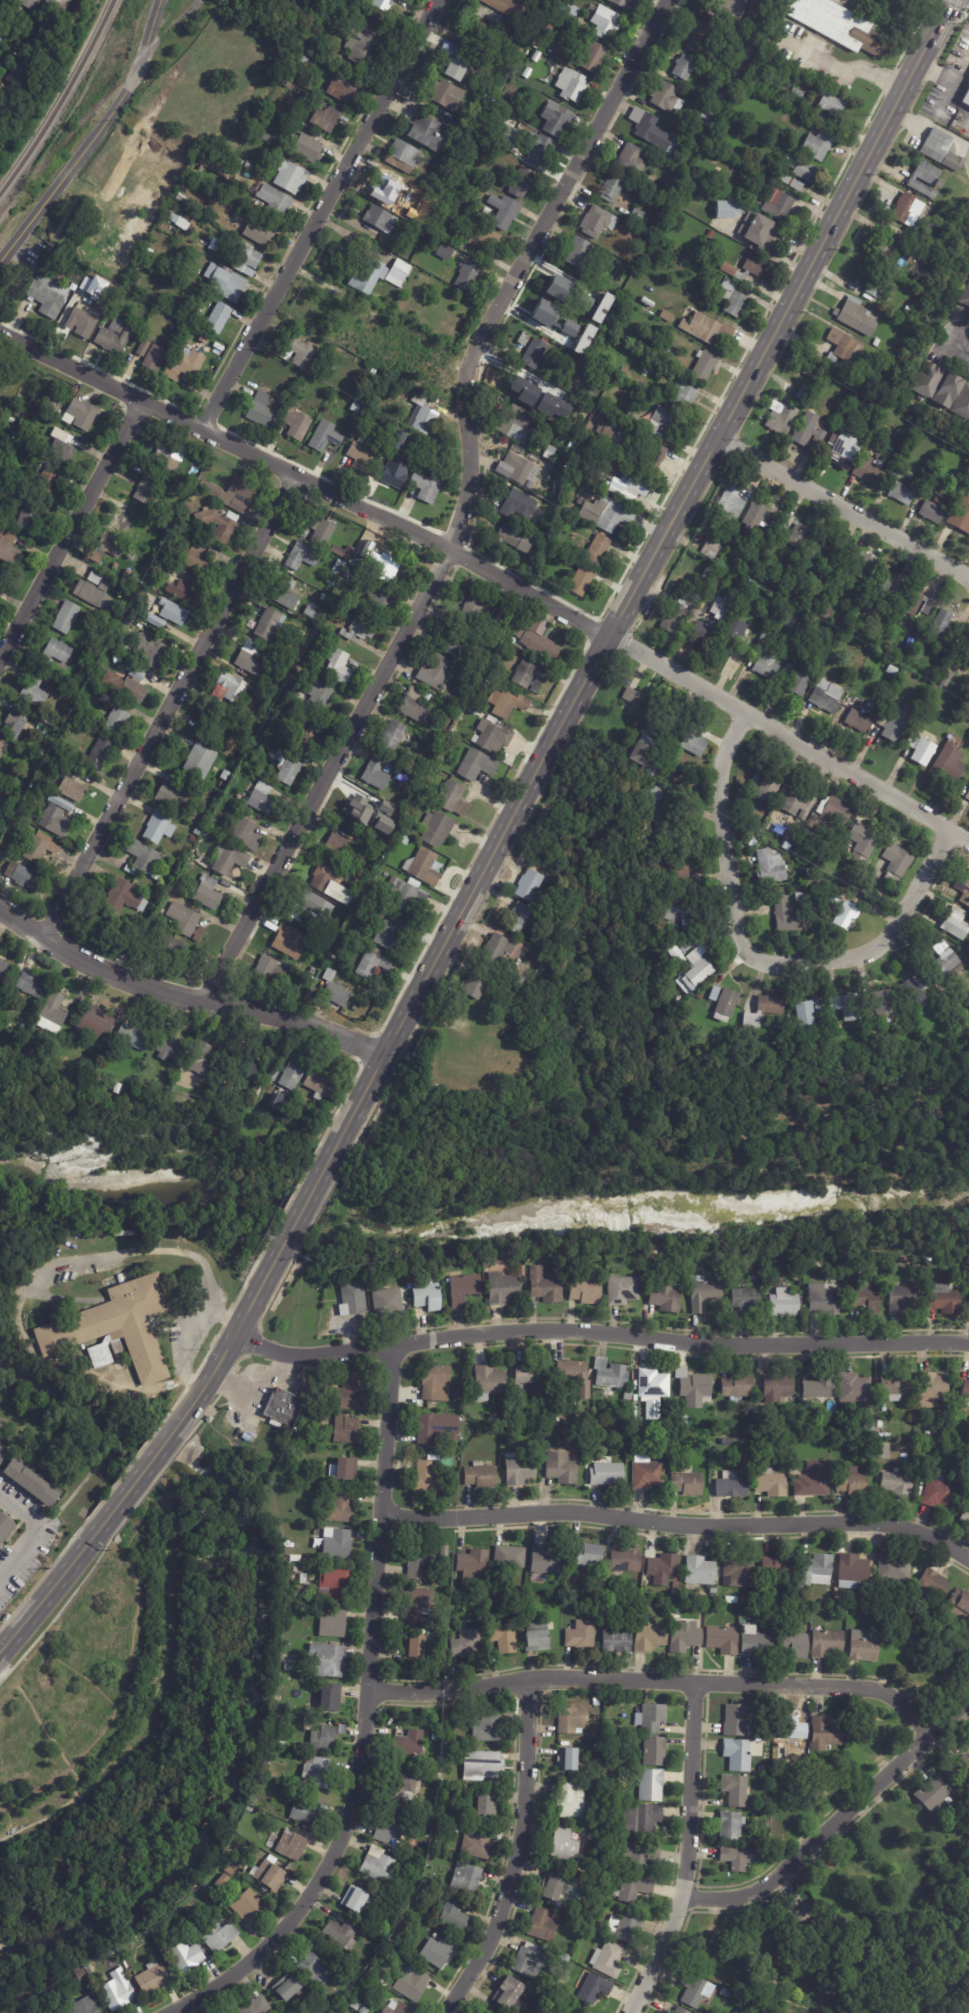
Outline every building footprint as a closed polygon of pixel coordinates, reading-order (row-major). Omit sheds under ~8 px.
[(18,3),(19,0),(42,0),(36,12),(18,3)] [(43,10),(48,0),(72,0),(56,28),(47,23),(51,15),(43,10)] [(367,2),(368,0),(394,0),(388,12),(367,2)] [(504,16),(476,0),(509,0),(528,11),(516,31),(515,30),(501,22),(504,16)] [(552,15),(560,0),(566,0),(570,2),(568,4),(578,9),(578,10),(569,25),(552,15)] [(610,3),(605,0),(630,0),(628,4),(627,3),(622,11),(614,6),(614,8),(609,5),(610,3)] [(706,6),(709,0),(728,0),(727,2),(740,10),(733,22),(706,6)] [(782,12),(789,0),(828,0),(871,24),(869,28),(891,41),(880,60),(858,48),(855,54),(782,12)] [(620,19),(617,23),(619,24),(613,35),(611,34),(607,43),(591,34),(595,26),(588,22),(597,5),(620,17),(620,19)] [(963,13),(966,14),(963,20),(958,17),(961,11),(963,13)] [(484,41),(481,39),(478,45),(461,36),(470,19),(471,20),(472,19),(491,28),(484,41)] [(543,28),(548,19),(554,23),(550,31),(543,28)] [(684,49),(690,36),(689,35),(697,20),(708,26),(707,29),(716,35),(710,46),(708,45),(701,58),(684,49)] [(353,51),(357,44),(340,35),(347,22),(364,31),(368,25),(385,34),(367,68),(350,58),(353,51)] [(56,34),(53,40),(43,34),(47,26),(53,29),(52,32),(56,34)] [(520,41),(524,33),(532,36),(527,45),(520,41)] [(40,41),(47,44),(45,48),(49,50),(44,60),(33,55),(40,41)] [(604,50),(598,60),(600,61),(597,67),(595,66),(590,76),(575,68),(581,55),(581,54),(582,52),(583,52),(589,41),(604,49),(604,50)] [(513,51),(518,42),(524,45),(519,54),(513,51)] [(746,47),(754,51),(747,62),(740,58),(746,47)] [(474,61),(475,62),(471,70),(467,68),(458,84),(442,76),(452,57),(450,56),(453,49),(471,58),(471,60),(474,61)] [(684,82),(675,77),(675,79),(671,77),(672,75),(669,74),(675,64),(673,63),(675,58),(677,59),(680,54),(695,61),(684,82)] [(360,77),(364,70),(372,75),(368,82),(360,77)] [(778,70),(784,72),(781,81),(775,79),(778,70)] [(585,79),(582,85),(584,86),(573,105),(565,101),(565,102),(556,97),(559,91),(552,87),(556,79),(556,77),(557,74),(559,74),(560,72),(564,75),(566,72),(570,74),(571,71),(585,79)] [(359,87),(350,105),(327,93),(337,74),(360,85),(359,87)] [(456,110),(455,110),(453,113),(431,99),(434,95),(430,92),(436,81),(440,83),(442,79),(463,93),(459,100),(466,104),(460,113),(456,110)] [(674,101),(668,113),(647,102),(650,98),(648,96),(651,90),(654,91),(657,85),(659,86),(662,81),(676,89),(672,96),(676,98),(674,101)] [(957,103),(968,82),(968,110),(957,103)] [(792,89),(803,94),(801,100),(789,94),(792,89)] [(479,99),(485,90),(491,94),(485,103),(479,99)] [(709,102),(715,90),(727,97),(720,109),(709,102)] [(844,103),(836,118),(822,110),(820,114),(827,118),(823,124),(810,117),(814,111),(817,113),(819,109),(815,106),(823,91),(844,103)] [(497,99),(493,105),(488,102),(492,96),(497,99)] [(500,99),(506,102),(502,110),(496,107),(500,99)] [(507,104),(515,109),(512,114),(504,109),(507,104)] [(572,114),(564,127),(562,126),(556,138),(541,129),(546,120),(539,116),(545,105),(549,108),(550,106),(554,108),(553,109),(555,111),(558,105),(572,114)] [(343,116),(340,122),(338,121),(331,134),(311,123),(318,108),(324,112),(326,109),(328,110),(329,107),(344,115),(343,116)] [(678,140),(669,155),(647,142),(646,143),(633,135),(636,129),(634,128),(637,123),(629,118),(636,107),(657,119),(653,126),(678,140)] [(697,120),(703,108),(716,115),(709,130),(695,123),(697,120)] [(420,114),(448,130),(436,153),(427,149),(426,151),(400,137),(407,123),(410,125),(417,112),(420,114)] [(8,120),(0,133),(0,115),(8,120)] [(464,130),(471,118),(482,125),(475,137),(464,130)] [(513,129),(502,150),(483,139),(494,119),(513,129)] [(951,139),(938,164),(917,153),(931,128),(951,139)] [(833,137),(830,143),(831,144),(826,152),(825,151),(819,164),(797,152),(807,134),(814,138),(818,129),(833,137)] [(258,136),(261,131),(271,136),(268,142),(258,136)] [(463,132),(475,138),(471,145),(459,139),(463,132)] [(555,144),(552,149),(550,148),(548,153),(550,154),(547,160),(545,159),(540,167),(525,158),(531,148),(522,143),(529,132),(537,136),(538,134),(555,143),(555,144)] [(311,138),(324,145),(314,164),(293,152),(303,133),(311,138)] [(420,153),(412,167),(411,167),(407,174),(383,160),(386,154),(385,154),(394,137),(420,153)] [(695,142),(701,144),(696,155),(690,152),(695,142)] [(625,143),(639,151),(636,158),(644,163),(635,179),(612,165),(625,143)] [(954,157),(962,162),(956,173),(939,164),(946,152),(954,157)] [(818,171),(810,185),(789,173),(791,170),(780,164),(786,153),(818,171)] [(312,173),(301,192),(299,191),(297,195),(275,183),(281,172),(272,167),(279,155),(312,173)] [(906,183),(919,160),(923,162),(922,163),(939,172),(935,180),(940,183),(931,200),(905,186),(906,183)] [(254,166),(252,170),(246,166),(249,161),(255,165),(254,166)] [(437,173),(441,166),(446,169),(442,175),(437,173)] [(535,175),(519,202),(505,194),(517,174),(516,173),(520,166),(535,175)] [(801,185),(797,192),(787,187),(787,186),(775,181),(779,172),(789,177),(788,178),(801,185)] [(612,200),(612,201),(610,201),(608,205),(597,198),(598,195),(596,194),(607,174),(622,183),(612,200)] [(375,195),(379,187),(378,186),(383,177),(389,180),(392,175),(404,181),(397,193),(396,192),(390,204),(375,195)] [(182,186),(186,181),(192,185),(188,190),(182,186)] [(295,202),(290,210),(289,209),(282,222),(266,213),(270,206),(256,198),(260,190),(261,191),(266,184),(295,200),(295,202)] [(772,189),(792,201),(780,223),(758,210),(770,188),(772,189)] [(441,199),(433,216),(422,210),(424,206),(416,202),(423,189),(441,199)] [(676,194),(672,201),(668,198),(671,192),(676,194)] [(902,192),(918,200),(917,202),(923,205),(910,229),(888,217),(895,205),(894,204),(898,197),(899,197),(902,192)] [(177,198),(180,193),(188,197),(185,203),(177,198)] [(503,197),(521,206),(512,222),(510,221),(503,234),(489,226),(497,211),(485,204),(489,196),(500,201),(503,197)] [(750,198),(758,204),(756,208),(747,202),(750,198)] [(739,213),(739,215),(734,215),(734,219),(715,219),(715,202),(734,202),(734,207),(739,207),(739,213)] [(381,234),(359,221),(364,210),(366,211),(370,204),(396,219),(386,236),(381,234)] [(578,235),(580,232),(576,230),(584,216),(586,217),(591,208),(617,222),(610,234),(606,231),(605,232),(601,230),(593,244),(578,235)] [(645,215),(639,227),(628,221),(634,209),(645,214),(645,215)] [(784,232),(769,257),(738,239),(740,236),(735,233),(747,212),(770,225),(770,223),(784,232)] [(177,223),(182,215),(193,223),(188,231),(177,223)] [(278,231),(269,248),(243,234),(251,221),(263,227),(267,220),(280,228),(278,231)] [(493,248),(485,243),(480,252),(464,243),(476,224),(499,238),(493,248)] [(714,232),(710,240),(704,237),(707,229),(714,232)] [(640,249),(632,244),(638,233),(646,238),(640,249)] [(905,240),(898,252),(897,250),(890,262),(870,251),(878,236),(887,241),(891,233),(905,240)] [(570,244),(575,236),(596,249),(592,256),(587,253),(576,271),(562,263),(567,254),(565,252),(570,244)] [(452,248),(445,262),(432,255),(440,241),(452,248)] [(216,251),(218,247),(215,245),(216,242),(219,244),(220,242),(225,244),(221,253),(216,251)] [(256,272),(253,278),(232,267),(237,258),(235,258),(243,243),(246,244),(247,242),(256,247),(254,250),(265,255),(257,269),(248,265),(247,266),(256,272)] [(145,253),(148,248),(154,251),(151,257),(145,253)] [(761,279),(760,281),(748,274),(742,284),(719,270),(723,262),(736,270),(735,271),(742,275),(744,271),(740,269),(748,254),(769,266),(761,279)] [(365,257),(382,266),(381,268),(386,270),(380,282),(375,279),(365,297),(344,286),(361,255),(365,257)] [(141,265),(144,259),(151,263),(148,269),(141,265)] [(397,260),(408,266),(397,289),(383,281),(394,259),(397,260)] [(482,273),(476,283),(474,282),(466,295),(452,286),(459,274),(457,273),(464,261),(482,272),(482,273)] [(249,283),(238,304),(218,293),(219,290),(215,288),(217,285),(211,281),(212,279),(205,275),(212,262),(233,273),(234,272),(250,281),(249,283)] [(41,303),(27,295),(43,264),(60,273),(56,281),(71,290),(68,297),(69,297),(56,321),(40,312),(43,304),(41,303)] [(870,270),(888,280),(877,301),(862,293),(867,283),(856,277),(862,266),(870,270)] [(556,269),(574,279),(567,291),(565,290),(559,303),(552,299),(552,301),(543,296),(552,280),(549,278),(555,268),(556,269)] [(86,273),(77,288),(97,300),(106,285),(86,273)] [(735,285),(732,291),(747,300),(744,306),(743,305),(735,320),(720,312),(724,305),(719,302),(725,291),(718,288),(723,278),(735,285)] [(959,302),(968,286),(968,308),(959,302)] [(591,320),(600,324),(612,296),(602,292),(591,320)] [(593,300),(582,293),(575,304),(587,311),(593,300)] [(848,296),(860,302),(858,307),(865,311),(862,316),(874,324),(866,339),(829,317),(834,308),(839,311),(848,295),(848,296)] [(529,317),(548,327),(558,308),(539,298),(529,317)] [(234,311),(221,335),(206,327),(220,301),(235,309),(234,311)] [(378,308),(381,302),(390,306),(386,313),(378,308)] [(343,306),(354,311),(343,333),(334,329),(336,326),(330,323),(334,314),(331,313),(335,304),(342,308),(343,306)] [(358,314),(363,305),(380,315),(371,332),(353,322),(358,314)] [(71,330),(76,321),(69,318),(75,306),(101,321),(96,330),(95,330),(89,340),(71,330)] [(902,312),(905,307),(911,310),(908,316),(902,312)] [(673,316),(669,323),(657,317),(661,309),(673,316)] [(697,312),(721,326),(722,324),(733,330),(728,339),(716,332),(708,346),(676,327),(681,318),(687,322),(694,310),(697,312)] [(106,348),(95,342),(104,326),(110,329),(116,317),(135,327),(126,345),(128,346),(122,357),(106,348)] [(579,326),(567,319),(560,330),(572,338),(579,326)] [(594,327),(584,324),(574,352),(583,356),(594,327)] [(832,330),(856,342),(845,363),(831,356),(836,346),(824,340),(830,329),(832,330)] [(519,362),(526,351),(515,344),(522,333),(539,343),(542,338),(550,343),(532,372),(518,364),(519,362)] [(205,345),(199,341),(203,334),(211,338),(206,345),(205,345)] [(381,338),(390,343),(386,350),(383,348),(381,352),(371,345),(373,342),(371,340),(375,334),(381,338)] [(276,356),(282,346),(283,347),(288,336),(314,350),(303,370),(290,363),(294,354),(291,352),(286,361),(276,356)] [(145,357),(138,353),(145,339),(153,343),(145,357)] [(144,364),(156,343),(170,351),(158,373),(153,370),(153,369),(144,364)] [(189,350),(192,352),(194,349),(208,357),(197,378),(185,371),(185,373),(183,372),(181,375),(173,371),(183,352),(184,353),(186,348),(189,350)] [(674,354),(670,360),(664,356),(667,350),(674,354)] [(716,358),(701,385),(687,376),(697,359),(693,357),(697,351),(700,353),(702,350),(716,358)] [(322,368),(328,357),(338,362),(331,374),(322,368)] [(679,363),(675,369),(669,365),(672,359),(679,363)] [(927,363),(943,372),(927,401),(909,390),(925,361),(927,363)] [(181,376),(177,382),(164,375),(167,368),(181,376)] [(500,392),(508,378),(509,378),(515,368),(523,373),(525,370),(535,377),(532,383),(525,379),(521,385),(530,390),(521,405),(500,392)] [(619,368),(628,373),(625,379),(616,374),(619,368)] [(812,373),(810,378),(801,374),(803,369),(812,373)] [(954,377),(959,379),(958,380),(962,382),(949,409),(934,402),(934,401),(932,401),(946,373),(954,377)] [(697,388),(694,393),(695,394),(691,402),(690,401),(683,414),(668,406),(674,395),(668,392),(674,381),(680,385),(683,379),(698,387),(697,388)] [(887,381),(892,384),(889,390),(884,387),(887,381)] [(810,387),(802,401),(794,397),(802,383),(810,387)] [(966,385),(968,387),(968,419),(967,423),(948,412),(964,383),(966,385)] [(79,390),(75,397),(70,394),(74,387),(79,390)] [(256,391),(267,397),(261,408),(272,414),(265,429),(253,423),(253,425),(241,419),(255,391),(256,391)] [(425,399),(421,407),(436,415),(424,438),(408,429),(419,408),(408,402),(414,392),(426,398),(425,399)] [(87,401),(102,410),(89,432),(73,423),(72,425),(63,419),(76,397),(85,403),(87,401)] [(53,399),(59,403),(52,415),(44,410),(51,398),(53,399)] [(352,402),(359,406),(355,415),(348,411),(352,402)] [(296,407),(293,411),(310,421),(297,443),(283,434),(287,426),(279,421),(290,403),(296,407)] [(493,430),(500,417),(499,416),(504,407),(508,409),(512,404),(533,417),(526,429),(529,431),(523,441),(520,439),(517,444),(493,430)] [(771,431),(762,426),(770,411),(778,416),(784,404),(797,412),(782,438),(771,431)] [(668,432),(658,426),(652,436),(623,420),(626,413),(646,424),(656,406),(676,417),(668,432)] [(359,416),(364,419),(361,424),(356,421),(359,416)] [(607,419),(615,424),(611,431),(612,431),(606,442),(610,444),(607,449),(590,439),(602,417),(607,419)] [(333,430),(331,433),(342,439),(337,449),(328,444),(321,455),(306,447),(322,420),(334,427),(333,430)] [(816,447),(810,444),(814,437),(810,435),(803,449),(788,441),(800,420),(814,428),(812,432),(815,434),(817,430),(824,434),(816,447)] [(73,438),(69,445),(77,449),(69,464),(48,452),(56,436),(52,434),(56,426),(74,436),(73,438)] [(347,438),(353,426),(358,428),(352,441),(347,438)] [(396,448),(386,443),(393,428),(403,433),(396,448)] [(823,462),(822,461),(828,451),(823,449),(833,430),(844,436),(847,431),(858,437),(855,444),(858,446),(843,473),(823,462)] [(555,438),(558,433),(565,437),(562,442),(555,438)] [(570,438),(575,440),(568,454),(563,452),(570,438)] [(176,447),(178,448),(173,457),(183,463),(175,478),(151,465),(165,441),(176,447)] [(362,447),(375,454),(363,476),(348,468),(352,461),(342,456),(350,441),(360,446),(362,447)] [(665,451),(651,477),(638,469),(652,444),(665,451)] [(543,459),(540,458),(547,446),(555,450),(548,462),(543,459)] [(961,453),(964,447),(968,450),(966,456),(961,453)] [(508,452),(532,465),(521,487),(492,472),(498,461),(501,463),(507,452),(508,452)] [(392,457),(408,465),(403,477),(405,478),(398,492),(378,482),(391,456),(392,457)] [(875,456),(884,461),(880,469),(871,464),(875,456)] [(876,490),(864,483),(863,484),(860,482),(860,481),(850,475),(858,460),(884,475),(876,490)] [(63,473),(52,494),(38,486),(50,462),(65,470),(63,473)] [(897,480),(896,480),(895,482),(914,493),(905,508),(889,498),(888,499),(885,497),(891,486),(890,485),(894,478),(889,475),(895,464),(904,469),(897,480)] [(165,479),(150,506),(135,498),(140,488),(139,488),(145,476),(146,476),(149,470),(165,479)] [(437,488),(436,489),(437,490),(435,493),(434,493),(428,507),(413,500),(417,491),(405,485),(411,472),(438,485),(437,488)] [(644,498),(643,499),(636,495),(632,505),(606,493),(610,485),(621,491),(629,473),(651,483),(644,498)] [(249,510),(245,516),(219,501),(219,500),(199,488),(203,480),(228,494),(238,475),(261,488),(249,510)] [(188,476),(197,482),(194,488),(184,483),(188,476)] [(743,487),(737,497),(745,502),(736,516),(729,513),(732,515),(729,520),(726,518),(725,520),(713,512),(731,481),(743,487)] [(591,491),(584,502),(575,497),(582,486),(591,491)] [(506,501),(512,489),(532,500),(525,512),(506,501)] [(26,492),(34,496),(30,503),(45,512),(33,534),(17,525),(28,505),(17,499),(22,490),(26,492)] [(189,499),(193,493),(198,496),(194,502),(189,499)] [(936,527),(916,515),(924,500),(931,504),(937,493),(951,501),(936,527)] [(962,493),(968,496),(968,499),(964,507),(968,510),(968,534),(946,522),(962,493)] [(634,515),(627,528),(617,523),(610,537),(574,517),(582,501),(591,506),(594,500),(597,502),(598,500),(599,500),(602,495),(626,508),(625,510),(634,515)] [(120,529),(111,524),(124,499),(136,505),(132,513),(136,515),(134,518),(141,522),(133,537),(120,529)] [(772,513),(777,515),(770,527),(765,524),(762,527),(758,525),(753,535),(743,529),(745,525),(741,523),(751,505),(749,504),(751,501),(772,513)] [(241,519),(238,523),(241,525),(228,547),(213,538),(220,527),(215,524),(201,528),(198,522),(195,515),(205,512),(204,509),(214,506),(216,510),(218,509),(221,516),(224,518),(225,516),(228,517),(231,512),(241,518),(241,519)] [(569,513),(573,508),(577,511),(572,516),(569,513)] [(338,527),(328,548),(312,540),(317,531),(306,525),(312,513),(338,527)] [(789,515),(793,518),(792,520),(811,530),(809,533),(808,532),(798,551),(784,543),(794,525),(790,523),(784,534),(777,531),(787,514),(789,515)] [(488,545),(491,540),(494,542),(496,540),(493,538),(501,523),(524,536),(515,551),(504,544),(498,553),(487,547),(488,545)] [(174,533),(178,524),(186,529),(181,537),(174,533)] [(15,566),(0,557),(0,543),(3,537),(1,536),(5,529),(18,537),(17,539),(14,545),(15,545),(14,546),(23,551),(15,566)] [(833,537),(828,548),(836,552),(828,568),(818,562),(816,567),(805,561),(821,530),(833,537)] [(89,556),(93,550),(98,553),(100,549),(97,548),(105,532),(127,545),(119,559),(107,552),(106,553),(99,564),(88,558),(89,556)] [(142,542),(136,539),(139,533),(145,536),(142,542)] [(607,541),(609,542),(595,568),(581,560),(596,534),(607,541)] [(389,547),(386,553),(404,562),(393,584),(373,575),(378,565),(370,561),(375,552),(383,556),(385,554),(372,548),(378,535),(391,542),(389,547)] [(713,560),(700,553),(707,540),(710,541),(712,537),(720,542),(718,546),(720,547),(713,560)] [(285,566),(290,556),(298,540),(323,554),(315,569),(302,562),(297,572),(285,566)] [(223,554),(220,560),(209,553),(215,542),(226,549),(223,554)] [(208,549),(205,555),(214,560),(207,575),(185,563),(187,559),(184,558),(188,550),(191,552),(196,543),(208,549)] [(331,551),(334,545),(345,551),(348,545),(355,549),(352,555),(350,555),(347,560),(331,551)] [(855,549),(876,560),(865,581),(850,573),(855,564),(845,559),(851,547),(855,549)] [(340,559),(348,563),(345,569),(337,565),(340,559)] [(593,572),(578,598),(565,590),(580,563),(594,571),(593,572)] [(183,568),(181,573),(175,569),(177,565),(183,568)] [(338,578),(331,574),(336,565),(343,570),(338,578)] [(804,567),(801,573),(796,571),(799,565),(804,567)] [(5,589),(0,586),(0,567),(13,575),(5,589)] [(746,571),(742,577),(737,573),(740,567),(746,571)] [(711,571),(705,583),(698,579),(704,568),(711,571)] [(127,570),(133,573),(128,582),(122,578),(127,570)] [(100,588),(101,586),(88,579),(93,571),(113,582),(108,592),(100,588)] [(200,578),(196,586),(197,587),(196,588),(202,592),(195,606),(166,590),(170,582),(178,587),(182,579),(190,583),(190,581),(183,577),(186,571),(200,578)] [(885,575),(893,580),(891,583),(893,585),(895,581),(901,585),(894,598),(888,595),(892,588),(889,586),(881,600),(867,592),(878,571),(885,575)] [(295,589),(294,592),(303,596),(296,611),(272,599),(285,575),(299,582),(295,589)] [(334,586),(328,583),(331,577),(337,580),(334,586)] [(149,578),(155,582),(152,587),(146,583),(149,578)] [(87,581),(99,588),(99,589),(107,594),(107,595),(114,599),(107,612),(79,597),(79,596),(74,593),(82,579),(87,582),(87,581)] [(376,587),(377,592),(375,592),(377,595),(380,589),(397,598),(385,620),(369,612),(375,601),(374,600),(369,593),(363,594),(361,585),(375,582),(376,587)] [(794,590),(789,599),(782,595),(787,586),(794,590)] [(924,597),(932,602),(925,615),(919,611),(924,602),(921,601),(911,617),(897,609),(907,592),(906,591),(908,588),(924,597)] [(488,603),(477,625),(461,617),(465,610),(464,609),(471,595),(472,595),(475,589),(491,597),(488,603)] [(745,595),(747,590),(755,594),(752,599),(745,595)] [(732,598),(734,599),(731,605),(721,624),(719,623),(714,631),(717,633),(709,647),(702,643),(701,644),(693,640),(694,639),(689,636),(697,622),(708,628),(713,620),(711,619),(713,616),(707,613),(716,597),(721,601),(725,594),(732,598)] [(671,634),(657,626),(675,595),(689,603),(671,634)] [(167,619),(161,615),(165,607),(160,604),(164,597),(191,612),(183,627),(170,619),(169,620),(167,619)] [(310,604),(314,598),(320,601),(317,607),(310,604)] [(328,605),(331,599),(336,602),(333,608),(328,605)] [(64,607),(68,600),(83,608),(77,620),(78,620),(76,623),(76,622),(69,636),(54,627),(59,618),(58,618),(64,607)] [(308,608),(309,605),(318,610),(317,612),(320,614),(318,618),(314,617),(314,618),(305,614),(308,608)] [(827,620),(816,615),(821,605),(832,611),(827,620)] [(266,613),(269,608),(288,619),(282,630),(278,628),(269,643),(255,635),(261,625),(259,625),(266,613)] [(942,609),(952,615),(946,625),(960,633),(952,648),(926,633),(940,608),(942,609)] [(371,638),(367,636),(365,641),(356,636),(353,642),(340,634),(343,628),(348,631),(358,612),(380,624),(372,639),(371,638)] [(164,620),(168,622),(163,630),(147,621),(151,613),(164,620)] [(747,626),(748,626),(746,629),(750,631),(747,637),(743,635),(742,638),(748,641),(741,655),(734,652),(738,645),(735,642),(727,656),(713,649),(730,616),(747,626)] [(133,622),(128,630),(121,626),(126,617),(133,622)] [(450,648),(463,624),(482,635),(480,638),(485,641),(478,654),(469,649),(465,657),(450,648)] [(518,625),(526,630),(521,639),(512,635),(518,625)] [(967,627),(968,628),(968,647),(959,642),(967,627)] [(531,628),(557,643),(556,645),(564,649),(556,663),(521,644),(529,628),(531,628)] [(297,635),(300,630),(306,633),(303,639),(297,635)] [(754,673),(750,670),(755,660),(750,657),(753,650),(763,631),(772,636),(761,655),(760,654),(759,656),(765,659),(768,654),(775,658),(773,663),(779,667),(771,681),(755,672),(754,673)] [(170,648),(166,656),(165,656),(158,670),(143,662),(148,653),(144,651),(139,650),(134,636),(147,633),(150,640),(153,642),(154,639),(170,648)] [(70,659),(67,664),(54,657),(53,659),(55,659),(50,668),(37,661),(40,654),(44,656),(54,637),(75,649),(70,659)] [(237,665),(235,664),(249,638),(261,644),(255,656),(266,661),(259,676),(237,665)] [(132,647),(128,654),(119,649),(124,641),(133,646),(132,647)] [(309,642),(315,645),(309,657),(302,654),(309,642)] [(351,658),(349,662),(350,663),(348,667),(356,672),(349,686),(326,674),(325,676),(317,672),(331,644),(352,655),(351,658)] [(421,680),(418,679),(425,666),(432,670),(433,668),(429,666),(436,652),(464,667),(456,682),(449,678),(441,692),(421,680)] [(291,668),(283,663),(286,659),(294,663),(291,668)] [(536,675),(528,690),(512,680),(515,674),(514,674),(519,666),(520,667),(524,659),(539,668),(536,674),(537,674),(536,675)] [(876,662),(873,669),(868,666),(871,660),(876,662)] [(810,681),(808,685),(807,684),(800,696),(786,688),(790,681),(780,675),(787,662),(802,671),(805,666),(814,671),(809,680),(810,681)] [(147,675),(143,682),(141,684),(151,690),(143,704),(103,682),(110,670),(123,677),(122,680),(126,682),(129,678),(134,680),(135,678),(130,675),(134,667),(147,675)] [(923,674),(926,668),(935,673),(932,679),(923,674)] [(228,672),(252,685),(257,688),(254,693),(249,691),(241,706),(226,698),(223,703),(212,698),(219,684),(218,683),(225,670),(228,672)] [(46,677),(40,689),(51,694),(43,710),(21,698),(29,682),(33,684),(34,682),(30,680),(35,671),(46,677)] [(946,671),(953,674),(946,687),(940,683),(946,671)] [(285,685),(291,673),(297,677),(291,688),(285,685)] [(349,695),(347,701),(335,695),(332,702),(328,700),(322,712),(299,700),(312,675),(320,679),(320,678),(337,686),(336,688),(350,694),(349,695)] [(544,680),(546,681),(539,694),(532,691),(540,677),(544,680)] [(820,680),(842,692),(838,700),(841,701),(833,716),(807,701),(820,679),(820,680)] [(421,700),(419,703),(431,709),(423,723),(400,711),(414,686),(425,692),(421,700)] [(628,689),(649,699),(639,720),(624,713),(629,703),(618,698),(624,686),(628,689)] [(533,703),(527,713),(516,706),(508,722),(493,713),(505,692),(507,693),(509,691),(520,697),(521,694),(534,701),(533,703)] [(120,701),(117,706),(133,715),(121,737),(106,728),(110,719),(109,719),(116,708),(105,702),(110,693),(121,700),(120,701)] [(863,708),(866,703),(873,707),(870,712),(863,708)] [(6,723),(13,710),(15,711),(18,705),(33,714),(28,722),(29,722),(26,728),(25,728),(19,739),(3,730),(7,724),(6,723)] [(479,710),(475,716),(467,711),(471,705),(479,710)] [(195,729),(208,706),(234,720),(226,735),(214,728),(209,737),(195,729)] [(908,714),(893,743),(879,736),(882,729),(874,725),(881,711),(890,715),(894,707),(900,710),(902,706),(907,709),(905,712),(908,714)] [(860,710),(864,712),(863,715),(871,719),(863,734),(843,723),(851,708),(859,713),(860,710)] [(324,732),(312,753),(295,744),(307,724),(296,718),(300,710),(312,716),(308,723),(324,732)] [(630,718),(626,724),(622,721),(625,715),(630,718)] [(517,733),(509,748),(504,745),(498,756),(471,741),(475,734),(480,737),(483,732),(478,730),(484,718),(502,728),(504,726),(517,733)] [(406,734),(398,749),(383,741),(386,737),(385,736),(394,719),(410,728),(406,734)] [(702,729),(697,738),(706,743),(698,758),(677,746),(691,721),(703,727),(702,729)] [(932,751),(930,755),(929,755),(923,767),(907,759),(912,749),(903,744),(909,733),(934,746),(931,751),(932,751)] [(113,742),(118,745),(103,771),(86,762),(101,735),(113,742)] [(635,741),(648,748),(638,767),(622,758),(632,739),(635,741)] [(6,751),(0,762),(0,740),(11,746),(7,752),(6,751)] [(957,751),(957,752),(962,755),(958,762),(963,765),(951,785),(927,771),(944,741),(954,746),(952,749),(957,751)] [(221,754),(206,781),(185,770),(190,759),(189,759),(198,742),(221,754)] [(491,775),(483,771),(476,783),(459,773),(474,747),(503,764),(495,777),(491,775)] [(270,753),(282,748),(285,758),(273,762),(270,753)] [(376,753),(387,759),(381,771),(393,777),(386,791),(362,779),(375,753),(376,753)] [(306,765),(301,773),(300,773),(293,787),(278,779),(284,769),(283,768),(289,756),(306,765)] [(73,769),(70,774),(66,771),(70,765),(74,767),(73,769)] [(644,774),(648,767),(655,771),(651,778),(644,774)] [(761,774),(758,779),(761,781),(764,774),(779,782),(776,788),(777,788),(775,792),(774,792),(767,805),(752,797),(759,785),(756,783),(752,791),(746,787),(755,770),(761,774)] [(167,780),(170,774),(185,782),(181,788),(167,780)] [(68,776),(79,783),(89,788),(81,804),(58,791),(67,776),(68,776)] [(273,788),(270,794),(268,793),(267,796),(276,801),(269,816),(247,804),(260,780),(274,787),(273,788)] [(466,817),(465,818),(455,812),(454,814),(436,804),(450,780),(468,790),(462,799),(473,806),(466,817)] [(158,800),(156,799),(165,783),(181,791),(180,792),(188,796),(180,811),(161,801),(161,802),(158,800)] [(406,791),(410,785),(417,789),(413,796),(406,791)] [(807,795),(813,798),(802,821),(795,818),(798,810),(795,809),(791,816),(777,809),(789,785),(804,792),(799,803),(802,804),(807,795)] [(677,811),(666,830),(655,823),(654,825),(642,818),(651,802),(647,803),(644,788),(656,786),(659,801),(656,801),(660,803),(661,802),(677,811)] [(377,797),(363,824),(349,817),(354,807),(353,806),(358,795),(359,796),(362,790),(377,797)] [(75,807),(72,813),(49,800),(53,793),(76,806),(75,807)] [(832,797),(840,801),(839,803),(850,810),(842,825),(827,817),(830,829),(817,833),(805,826),(808,820),(813,823),(815,819),(816,819),(819,815),(814,812),(822,795),(828,798),(829,795),(832,797)] [(67,818),(75,822),(66,839),(40,826),(45,815),(44,814),(47,809),(48,809),(51,803),(67,811),(64,817),(67,818)] [(149,826),(158,809),(175,818),(172,824),(178,828),(172,839),(166,835),(160,846),(145,837),(150,827),(148,826),(149,826)] [(458,822),(452,834),(451,833),(441,851),(422,840),(428,829),(423,826),(430,812),(436,815),(438,811),(458,822)] [(259,826),(255,833),(265,839),(257,853),(232,839),(236,830),(232,828),(236,819),(241,822),(245,814),(253,818),(251,821),(259,826)] [(864,829),(877,837),(859,868),(847,860),(851,852),(850,851),(855,843),(845,837),(853,822),(864,829)] [(327,847),(339,824),(360,835),(357,841),(340,833),(339,835),(350,840),(349,841),(358,845),(351,859),(327,847)] [(197,828),(202,830),(199,836),(194,833),(197,828)] [(808,832),(805,838),(800,836),(804,829),(808,832)] [(61,851),(58,856),(48,851),(40,866),(24,857),(30,847),(25,844),(29,838),(33,840),(36,835),(38,836),(40,832),(54,840),(53,842),(63,848),(61,851)] [(401,833),(412,839),(408,846),(397,840),(401,833)] [(752,848),(743,843),(746,836),(755,840),(752,848)] [(137,857),(127,851),(135,838),(149,846),(149,847),(162,854),(159,861),(158,860),(150,876),(135,867),(140,858),(137,857)] [(844,854),(838,850),(843,840),(850,844),(844,854)] [(783,842),(791,846),(788,852),(780,848),(783,842)] [(890,843),(913,856),(907,866),(906,865),(898,879),(897,878),(893,885),(882,879),(886,871),(884,870),(889,862),(879,857),(888,842),(890,843)] [(253,859),(247,871),(236,865),(228,880),(213,871),(218,862),(213,859),(219,846),(233,854),(236,849),(254,858),(253,859)] [(436,867),(435,870),(445,875),(437,889),(409,873),(410,872),(405,869),(409,861),(417,858),(423,847),(441,856),(438,862),(439,862),(436,867)] [(780,855),(781,861),(783,861),(785,880),(757,883),(755,873),(759,872),(756,850),(769,848),(770,854),(780,853),(780,855)] [(4,862),(0,860),(0,849),(9,855),(8,856),(4,862)] [(15,860),(9,856),(11,852),(17,856),(15,860)] [(688,878),(689,886),(671,888),(670,878),(655,880),(653,863),(685,858),(688,878)] [(350,908),(311,886),(316,877),(315,876),(322,863),(323,864),(326,859),(340,867),(336,875),(337,876),(334,881),(357,894),(350,908)] [(14,861),(31,870),(32,869),(39,873),(39,874),(46,878),(38,893),(26,887),(25,888),(16,883),(18,881),(6,875),(13,861),(14,861)] [(523,873),(526,868),(542,876),(542,877),(545,879),(544,883),(540,881),(528,902),(512,894),(518,885),(516,884),(522,874),(523,874),(523,873)] [(152,877),(156,871),(162,875),(158,881),(152,877)] [(121,878),(137,886),(134,892),(146,899),(146,900),(151,902),(145,913),(126,903),(121,914),(106,906),(112,896),(110,895),(116,883),(109,879),(112,872),(122,877),(121,878)] [(218,882),(215,890),(215,891),(224,896),(217,911),(194,899),(196,895),(190,892),(194,886),(199,889),(203,881),(201,880),(204,873),(219,881),(218,882)] [(963,877),(968,881),(968,906),(968,908),(957,902),(962,892),(953,887),(959,875),(963,877)] [(429,897),(427,902),(416,897),(408,913),(386,902),(392,889),(388,888),(393,876),(398,879),(398,878),(409,883),(411,878),(422,883),(420,888),(431,894),(429,897)] [(323,932),(316,927),(315,930),(288,915),(294,905),(297,908),(307,889),(329,902),(328,902),(337,907),(323,932)] [(794,893),(803,892),(804,902),(794,902),(794,893)] [(843,900),(859,910),(846,932),(831,923),(838,911),(829,906),(827,907),(825,897),(837,893),(839,903),(837,903),(837,905),(840,906),(843,900)] [(786,900),(787,915),(799,914),(800,931),(786,932),(786,933),(774,934),(772,897),(786,896),(786,900)] [(192,911),(203,917),(200,922),(202,922),(197,930),(200,931),(202,927),(208,930),(201,944),(194,940),(196,936),(195,935),(192,939),(176,930),(180,922),(167,915),(175,901),(192,911)] [(531,910),(517,936),(502,927),(506,920),(505,919),(511,909),(511,910),(516,901),(531,910)] [(694,904),(695,931),(679,932),(677,913),(674,914),(669,924),(660,919),(666,906),(669,907),(677,906),(677,905),(694,904)] [(961,921),(968,925),(968,928),(960,942),(938,928),(952,905),(966,913),(961,921)] [(388,914),(384,921),(373,915),(378,906),(389,912),(388,914)] [(366,923),(360,919),(365,911),(371,915),(366,923)] [(403,942),(405,943),(399,955),(374,942),(379,932),(378,932),(381,926),(382,927),(386,921),(402,929),(397,938),(403,942)] [(308,936),(305,942),(309,943),(300,961),(274,948),(279,937),(277,936),(283,923),(308,936)] [(188,945),(179,962),(151,948),(160,931),(188,945)] [(336,942),(327,938),(331,931),(339,935),(336,942)] [(513,944),(514,944),(508,956),(502,953),(494,967),(479,958),(482,952),(481,952),(486,941),(487,942),(492,932),(513,944)] [(312,945),(315,940),(322,944),(319,949),(312,945)] [(956,958),(959,963),(958,964),(961,967),(954,973),(951,969),(948,971),(949,973),(944,977),(942,976),(938,979),(927,966),(938,957),(930,948),(940,940),(956,958)] [(691,947),(682,954),(682,953),(680,955),(684,961),(675,967),(663,949),(672,943),(677,951),(679,950),(678,949),(687,942),(691,947)] [(702,945),(705,949),(703,951),(700,957),(707,965),(708,963),(711,966),(709,967),(713,971),(692,988),(693,989),(688,993),(677,980),(681,976),(680,976),(691,967),(683,958),(700,943),(702,945)] [(370,952),(382,958),(383,956),(394,963),(390,971),(381,966),(379,969),(378,969),(371,980),(357,973),(368,951),(370,952)] [(281,963),(279,966),(288,971),(282,982),(273,977),(270,984),(254,976),(261,963),(260,963),(264,954),(281,963)] [(4,981),(0,979),(0,956),(5,959),(4,961),(13,966),(4,981)] [(350,996),(345,1007),(332,1001),(331,1002),(322,998),(328,986),(326,985),(329,981),(323,978),(329,967),(337,971),(332,982),(336,985),(337,984),(342,987),(341,987),(352,993),(350,996)] [(476,1001),(461,992),(466,984),(464,983),(469,974),(471,974),(474,968),(490,977),(476,1001)] [(29,973),(34,976),(35,975),(42,979),(42,980),(52,986),(44,1000),(16,986),(24,971),(29,973)] [(925,989),(921,992),(925,998),(915,1006),(899,986),(918,971),(929,986),(925,989)] [(517,986),(511,982),(515,975),(521,979),(517,986)] [(307,987),(302,985),(305,979),(310,982),(307,987)] [(713,999),(712,1002),(706,1000),(712,985),(718,988),(713,999)] [(722,988),(737,995),(735,1000),(736,1001),(734,1004),(733,1004),(727,1019),(725,1018),(722,1024),(709,1018),(712,1013),(711,1012),(716,1000),(715,1000),(718,995),(721,988),(722,988)] [(65,1000),(61,1008),(70,1013),(59,1034),(37,1023),(54,989),(67,995),(65,1000)] [(873,1016),(872,1009),(867,1010),(864,994),(887,990),(891,1016),(874,1019),(873,1016)] [(827,998),(858,993),(863,1018),(841,1022),(839,1009),(829,1011),(827,998)] [(767,996),(770,996),(770,997),(782,998),(781,1015),(759,1014),(757,1028),(741,1027),(742,1013),(755,1014),(755,1012),(756,1012),(757,996),(766,996),(767,996)] [(791,1003),(820,1000),(822,1016),(813,1017),(812,1005),(810,1005),(812,1028),(795,1029),(793,1007),(791,1007),(791,1003)] [(358,1004),(362,1006),(359,1012),(354,1010),(357,1003),(358,1004)] [(97,1007),(106,1012),(105,1013),(118,1020),(105,1044),(78,1030),(91,1004),(97,1007)] [(474,1020),(479,1010),(486,1013),(482,1023),(474,1020)] [(135,1026),(145,1031),(145,1032),(152,1036),(144,1051),(130,1043),(129,1045),(122,1040),(116,1037),(124,1022),(134,1027),(134,1025),(135,1026)] [(22,1023),(29,1026),(24,1035),(18,1032),(22,1023)] [(169,1034),(181,1040),(180,1042),(191,1048),(184,1063),(169,1056),(167,1061),(159,1057),(161,1052),(154,1048),(162,1033),(166,1036),(167,1033),(169,1034)] [(214,1047),(216,1048),(210,1059),(218,1063),(210,1079),(194,1070),(194,1072),(189,1069),(189,1068),(187,1067),(202,1040),(214,1047)] [(257,1059),(265,1062),(257,1078),(241,1070),(249,1054),(257,1059)] [(283,1067),(275,1081),(268,1078),(276,1063),(283,1067)] [(291,1089),(280,1083),(285,1073),(284,1072),(286,1069),(287,1069),(290,1064),(306,1072),(296,1092),(291,1089)] [(313,1070),(328,1078),(329,1077),(339,1082),(330,1098),(324,1095),(321,1101),(314,1097),(317,1092),(304,1085),(312,1070),(313,1070)] [(123,1084),(121,1094),(115,1092),(117,1083),(123,1084)] [(643,1258),(643,1249),(654,1249),(654,1258),(643,1258)] [(522,1274),(515,1275),(514,1264),(522,1264),(522,1274)] [(545,1302),(541,1302),(541,1297),(528,1297),(527,1265),(540,1264),(540,1278),(559,1277),(560,1301),(545,1302)] [(170,1297),(175,1312),(153,1320),(173,1376),(144,1386),(126,1337),(122,1338),(126,1350),(117,1353),(113,1341),(111,1346),(116,1362),(97,1369),(90,1349),(106,1343),(109,1336),(112,1335),(112,1334),(46,1358),(35,1329),(114,1301),(109,1288),(160,1270),(170,1297)] [(509,1275),(516,1275),(518,1299),(506,1300),(506,1305),(489,1306),(489,1301),(487,1301),(485,1272),(500,1271),(500,1276),(509,1275)] [(464,1295),(462,1295),(463,1308),(449,1310),(445,1276),(477,1273),(479,1294),(464,1295)] [(705,1300),(702,1301),(703,1313),(690,1314),(688,1276),(700,1275),(700,1281),(719,1280),(720,1300),(705,1300)] [(619,1305),(606,1305),(605,1277),(636,1276),(636,1300),(624,1300),(625,1305),(619,1305)] [(796,1294),(797,1316),(767,1316),(767,1294),(773,1294),(773,1287),(776,1287),(775,1281),(778,1281),(778,1276),(785,1276),(785,1287),(787,1287),(787,1294),(796,1294)] [(439,1310),(425,1312),(424,1305),(411,1307),(408,1285),(420,1283),(419,1278),(428,1277),(429,1283),(435,1282),(439,1310)] [(680,1289),(678,1306),(679,1306),(679,1313),(659,1311),(659,1307),(647,1305),(649,1286),(656,1287),(657,1278),(672,1280),(672,1289),(680,1289)] [(361,1283),(365,1314),(338,1317),(337,1306),(340,1306),(339,1295),(345,1294),(344,1282),(361,1280),(361,1283)] [(582,1281),(599,1282),(598,1304),(578,1303),(578,1299),(566,1298),(567,1281),(582,1281)] [(877,1287),(878,1313),(865,1314),(865,1308),(847,1308),(847,1288),(861,1288),(861,1282),(872,1282),(872,1287),(877,1287)] [(821,1314),(808,1314),(807,1284),(823,1283),(823,1289),(837,1288),(837,1315),(824,1315),(824,1314),(821,1314)] [(955,1290),(959,1290),(959,1314),(940,1314),(940,1308),(927,1308),(927,1290),(931,1290),(931,1284),(948,1284),(948,1290),(955,1290)] [(901,1313),(888,1314),(888,1287),(894,1286),(901,1285),(901,1286),(917,1286),(918,1304),(903,1305),(903,1313),(901,1313)] [(398,1301),(400,1313),(395,1314),(395,1317),(372,1320),(368,1290),(396,1286),(398,1301)] [(743,1316),(731,1317),(730,1289),(737,1288),(743,1287),(743,1288),(759,1288),(760,1307),(744,1308),(744,1316),(743,1316)] [(595,1356),(605,1358),(604,1369),(608,1370),(609,1363),(628,1365),(625,1389),(614,1388),(613,1397),(601,1396),(602,1386),(593,1385),(595,1369),(592,1369),(593,1356),(595,1356)] [(536,1382),(514,1383),(513,1365),(526,1364),(526,1361),(544,1360),(545,1382),(536,1382)] [(588,1380),(588,1399),(576,1399),(576,1392),(568,1392),(568,1385),(555,1385),(555,1360),(583,1360),(583,1380),(588,1380)] [(449,1366),(447,1401),(421,1399),(422,1385),(421,1385),(422,1364),(449,1366)] [(490,1393),(486,1393),(486,1400),(475,1400),(475,1393),(472,1393),(472,1365),(491,1365),(491,1370),(503,1370),(503,1393),(490,1393)] [(686,1374),(709,1374),(708,1402),(701,1402),(701,1408),(683,1408),(683,1396),(677,1396),(677,1378),(673,1377),(673,1366),(685,1366),(685,1374),(686,1374)] [(655,1370),(655,1373),(667,1373),(667,1396),(658,1396),(658,1421),(644,1421),(644,1401),(639,1401),(639,1396),(636,1396),(636,1368),(655,1368),(655,1370)] [(881,1376),(890,1376),(890,1372),(909,1372),(909,1394),(899,1394),(899,1401),(887,1401),(887,1395),(878,1395),(878,1376),(881,1376)] [(916,1372),(934,1372),(934,1377),(946,1376),(946,1400),(933,1400),(934,1407),(917,1408),(916,1372)] [(836,1373),(855,1373),(855,1377),(868,1377),(868,1401),(853,1401),(853,1408),(838,1408),(838,1402),(837,1402),(836,1373)] [(350,1374),(364,1375),(364,1390),(365,1390),(364,1410),(336,1409),(337,1380),(345,1381),(346,1374),(350,1374)] [(719,1378),(730,1378),(730,1374),(750,1374),(751,1396),(740,1396),(740,1403),(728,1404),(728,1396),(719,1396),(719,1378)] [(832,1397),(801,1398),(800,1380),(813,1380),(812,1374),(832,1374),(832,1397)] [(786,1396),(778,1396),(778,1402),(761,1403),(761,1391),(756,1391),(756,1379),(761,1378),(761,1375),(790,1375),(791,1396),(786,1396)] [(962,1379),(968,1381),(968,1399),(959,1397),(962,1379)] [(287,1393),(302,1400),(290,1427),(269,1418),(268,1419),(263,1417),(276,1389),(280,1391),(281,1389),(287,1392),(287,1393)] [(624,1389),(631,1391),(630,1400),(622,1399),(624,1389)] [(463,1421),(458,1416),(462,1412),(466,1417),(463,1421)] [(685,1416),(685,1426),(675,1426),(675,1412),(683,1412),(683,1416),(685,1416)] [(364,1420),(362,1444),(336,1443),(338,1413),(348,1414),(348,1417),(364,1418),(364,1420)] [(486,1413),(496,1413),(496,1423),(487,1423),(486,1413)] [(449,1441),(448,1441),(448,1436),(435,1435),(434,1446),(416,1444),(418,1414),(458,1416),(457,1442),(449,1441)] [(788,1430),(788,1418),(796,1418),(796,1430),(788,1430)] [(873,1433),(862,1433),(862,1423),(872,1422),(873,1433)] [(888,1443),(874,1442),(874,1459),(888,1459),(888,1443)] [(945,1450),(952,1451),(951,1458),(944,1457),(945,1450)] [(532,1457),(534,1479),(522,1480),(522,1485),(504,1486),(502,1458),(503,1458),(503,1453),(515,1452),(515,1458),(532,1457)] [(562,1484),(557,1484),(557,1478),(545,1478),(545,1460),(546,1460),(547,1452),(567,1452),(567,1461),(576,1461),(575,1484),(562,1484)] [(645,1490),(631,1490),(631,1462),(633,1462),(633,1453),(648,1453),(648,1462),(661,1462),(661,1485),(649,1485),(649,1487),(645,1487),(645,1490)] [(47,1503),(6,1471),(17,1456),(63,1492),(52,1507),(47,1503)] [(360,1458),(358,1482),(352,1482),(352,1480),(332,1479),(333,1465),(341,1465),(342,1457),(360,1458)] [(622,1463),(623,1484),(589,1485),(589,1468),(593,1468),(593,1464),(596,1464),(596,1459),(608,1458),(608,1463),(622,1463)] [(439,1475),(438,1496),(411,1495),(412,1474),(414,1474),(414,1460),(432,1461),(431,1475),(439,1475)] [(493,1466),(494,1488),(474,1489),(474,1485),(462,1485),(462,1467),(472,1467),(472,1462),(481,1461),(481,1467),(493,1466)] [(827,1496),(792,1496),(792,1479),(796,1479),(796,1475),(805,1475),(805,1461),(827,1461),(827,1496)] [(681,1495),(681,1492),(670,1492),(670,1473),(677,1473),(677,1464),(693,1464),(693,1473),(701,1473),(701,1495),(681,1495)] [(866,1495),(846,1496),(846,1492),(834,1492),(834,1474),(848,1474),(848,1467),(856,1466),(856,1474),(866,1474),(866,1495)] [(778,1474),(784,1474),(784,1491),(754,1491),(753,1474),(760,1474),(760,1468),(772,1468),(772,1474),(778,1474)] [(746,1496),(715,1497),(714,1479),(722,1479),(721,1471),(735,1470),(735,1479),(746,1478),(746,1496)] [(911,1477),(908,1499),(893,1497),(894,1492),(878,1489),(882,1471),(891,1473),(892,1472),(899,1474),(911,1477)] [(932,1507),(919,1503),(926,1476),(928,1477),(929,1471),(943,1475),(941,1481),(955,1485),(949,1506),(937,1503),(935,1508),(932,1507)] [(355,1496),(355,1504),(356,1504),(355,1523),(327,1522),(328,1492),(356,1493),(355,1496)] [(968,1507),(968,1505),(968,1525),(958,1521),(965,1505),(968,1507)] [(17,1525),(0,1546),(0,1511),(17,1525)] [(352,1532),(351,1539),(354,1539),(352,1560),(323,1558),(325,1530),(335,1531),(335,1529),(352,1530),(352,1532)] [(600,1567),(569,1564),(571,1545),(582,1547),(582,1543),(602,1545),(600,1567)] [(534,1545),(550,1546),(550,1550),(560,1551),(559,1575),(529,1573),(531,1544),(534,1545)] [(447,1546),(446,1561),(441,1560),(440,1563),(433,1563),(432,1581),(406,1580),(408,1549),(434,1550),(433,1557),(436,1558),(437,1546),(447,1546)] [(505,1547),(524,1548),(522,1569),(507,1567),(507,1572),(495,1571),(497,1546),(505,1547)] [(460,1577),(461,1571),(454,1570),(455,1554),(468,1555),(469,1549),(487,1550),(485,1573),(482,1573),(481,1582),(460,1580),(460,1577)] [(619,1550),(640,1552),(639,1572),(624,1572),(623,1578),(612,1577),(612,1571),(609,1570),(610,1550),(619,1550)] [(678,1555),(676,1578),(667,1577),(666,1585),(652,1584),(653,1576),(645,1575),(647,1557),(659,1559),(660,1553),(678,1555)] [(830,1570),(830,1578),(809,1577),(809,1586),(797,1585),(799,1559),(812,1559),(812,1553),(832,1555),(832,1563),(831,1563),(830,1570)] [(842,1554),(856,1554),(856,1559),(867,1560),(866,1583),(858,1583),(858,1589),(837,1588),(838,1553),(842,1554)] [(761,1556),(772,1558),(773,1554),(792,1556),(790,1577),(781,1576),(780,1583),(768,1581),(769,1575),(759,1574),(761,1556)] [(688,1555),(703,1556),(703,1561),(715,1562),(713,1585),(696,1584),(696,1590),(684,1589),(684,1583),(683,1583),(685,1555),(688,1555)] [(733,1557),(754,1559),(751,1588),(722,1586),(724,1556),(733,1557)] [(886,1558),(908,1560),(906,1580),(876,1578),(877,1558),(886,1558)] [(932,1571),(950,1582),(938,1601),(915,1586),(927,1567),(932,1571)] [(351,1591),(349,1591),(348,1601),(331,1599),(331,1596),(321,1596),(323,1568),(352,1570),(351,1591)] [(567,1578),(569,1569),(577,1570),(582,1571),(581,1580),(567,1578)] [(403,1621),(404,1607),(401,1607),(402,1589),(432,1590),(430,1608),(427,1608),(427,1615),(420,1614),(419,1625),(403,1624),(403,1621)] [(524,1589),(531,1589),(530,1597),(523,1596),(524,1589)] [(968,1593),(968,1594),(968,1610),(960,1623),(942,1611),(956,1590),(961,1592),(963,1589),(968,1593)] [(348,1613),(346,1638),(320,1636),(322,1609),(348,1610),(348,1613)] [(514,1653),(496,1654),(495,1641),(487,1642),(485,1627),(496,1625),(496,1626),(501,1625),(501,1618),(510,1617),(514,1653)] [(573,1650),(573,1646),(563,1646),(562,1629),(573,1629),(573,1620),(592,1620),(592,1650),(573,1650)] [(701,1629),(700,1647),(686,1646),(685,1654),(669,1654),(670,1627),(678,1628),(678,1621),(696,1622),(695,1629),(701,1629)] [(545,1623),(546,1643),(548,1643),(548,1650),(524,1652),(523,1648),(522,1648),(521,1631),(524,1631),(524,1624),(545,1622),(545,1623)] [(650,1624),(665,1625),(664,1646),(651,1646),(651,1653),(633,1652),(634,1624),(650,1624)] [(752,1656),(738,1655),(739,1624),(754,1625),(753,1633),(771,1633),(770,1657),(752,1656)] [(735,1655),(718,1655),(719,1649),(704,1648),(705,1627),(737,1627),(736,1655),(735,1655)] [(458,1659),(458,1657),(449,1658),(448,1640),(451,1640),(451,1636),(453,1633),(457,1633),(457,1630),(476,1629),(478,1658),(458,1659)] [(876,1662),(847,1659),(850,1629),(879,1632),(876,1662)] [(628,1662),(617,1662),(618,1652),(601,1651),(601,1630),(630,1631),(629,1652),(628,1652),(628,1662)] [(813,1630),(842,1631),(842,1650),(827,1650),(827,1659),(809,1658),(810,1630),(813,1630)] [(807,1634),(806,1659),(788,1658),(788,1652),(778,1651),(779,1633),(807,1634)] [(400,1657),(402,1635),(428,1636),(427,1646),(419,1646),(418,1658),(400,1657)] [(331,1645),(346,1646),(343,1678),(315,1676),(316,1658),(310,1658),(311,1644),(331,1645)] [(285,1671),(285,1663),(293,1664),(293,1671),(285,1671)] [(341,1685),(340,1712),(310,1710),(311,1699),(322,1700),(323,1684),(341,1685)] [(665,1705),(664,1722),(657,1722),(657,1733),(639,1733),(640,1704),(665,1705)] [(721,1736),(723,1704),(746,1706),(745,1725),(750,1725),(750,1736),(745,1735),(745,1737),(721,1736)] [(557,1734),(558,1707),(584,1708),(583,1729),(575,1729),(575,1734),(557,1734)] [(502,1714),(501,1742),(473,1741),(474,1721),(483,1721),(483,1712),(502,1713),(502,1714)] [(797,1717),(797,1722),(808,1722),(808,1741),(779,1740),(780,1715),(797,1715),(797,1717)] [(814,1716),(828,1717),(828,1724),(842,1724),(841,1745),(824,1745),(824,1752),(809,1751),(810,1716),(814,1716)] [(339,1728),(337,1753),(310,1750),(312,1730),(322,1731),(322,1726),(339,1727),(339,1728)] [(426,1731),(425,1756),(396,1755),(397,1737),(410,1737),(411,1730),(426,1731)] [(663,1739),(662,1766),(641,1766),(642,1737),(663,1738),(663,1739)] [(760,1741),(760,1756),(748,1756),(748,1772),(727,1772),(728,1757),(721,1757),(721,1739),(731,1739),(731,1741),(760,1741)] [(575,1772),(558,1771),(559,1762),(558,1762),(558,1757),(559,1757),(559,1749),(576,1749),(575,1772)] [(501,1754),(501,1760),(506,1760),(506,1771),(500,1771),(500,1779),(485,1779),(485,1782),(464,1781),(465,1751),(501,1753),(501,1754)] [(962,1754),(968,1762),(968,1778),(968,1779),(956,1791),(937,1770),(946,1761),(950,1765),(962,1754)] [(334,1763),(329,1789),(301,1784),(305,1764),(307,1764),(308,1757),(315,1759),(316,1757),(334,1760),(334,1763)] [(450,1758),(449,1767),(442,1767),(442,1758),(450,1758)] [(416,1793),(408,1791),(405,1806),(389,1802),(396,1769),(420,1775),(416,1793)] [(661,1772),(659,1802),(637,1801),(638,1782),(632,1782),(632,1771),(638,1771),(638,1769),(661,1770),(661,1772)] [(745,1776),(744,1808),(727,1808),(727,1792),(719,1792),(720,1775),(745,1776)] [(927,1783),(935,1776),(951,1795),(929,1815),(911,1796),(922,1786),(923,1787),(927,1783)] [(582,1818),(556,1817),(556,1797),(558,1797),(558,1782),(583,1783),(582,1793),(583,1793),(582,1818)] [(499,1790),(498,1818),(469,1816),(471,1797),(479,1797),(479,1789),(499,1790)] [(323,1805),(315,1827),(299,1821),(299,1822),(290,1818),(299,1793),(324,1803),(323,1805)] [(253,1805),(255,1797),(261,1800),(259,1808),(253,1805)] [(660,1806),(660,1822),(654,1822),(653,1838),(623,1838),(624,1805),(660,1806)] [(256,1814),(249,1811),(251,1806),(258,1808),(256,1814)] [(740,1813),(739,1817),(744,1818),(744,1828),(739,1828),(738,1842),(717,1841),(718,1812),(740,1813)] [(375,1840),(385,1814),(410,1823),(400,1849),(375,1840)] [(570,1828),(569,1833),(573,1834),(572,1840),(579,1842),(576,1863),(548,1858),(554,1825),(570,1827),(570,1828)] [(505,1835),(503,1842),(493,1839),(493,1841),(496,1842),(491,1861),(462,1854),(468,1829),(478,1832),(479,1827),(495,1831),(495,1832),(505,1834),(505,1835)] [(300,1834),(312,1841),(300,1864),(276,1852),(288,1828),(300,1834)] [(436,1846),(438,1841),(444,1843),(442,1849),(436,1846)] [(660,1850),(657,1863),(646,1860),(644,1870),(629,1867),(631,1857),(623,1856),(626,1843),(660,1849),(660,1850)] [(369,1855),(374,1845),(387,1851),(385,1855),(398,1861),(394,1869),(398,1871),(391,1887),(360,1872),(369,1855)] [(754,1850),(753,1865),(746,1864),(746,1874),(730,1873),(731,1863),(718,1862),(719,1848),(754,1850)] [(407,1857),(418,1862),(417,1863),(424,1866),(419,1880),(411,1876),(414,1869),(404,1864),(407,1857)] [(279,1866),(291,1874),(277,1895),(270,1890),(271,1888),(251,1874),(256,1866),(261,1869),(268,1858),(279,1866)] [(484,1869),(477,1895),(451,1887),(458,1862),(484,1869)] [(230,1866),(238,1872),(234,1877),(226,1871),(230,1866)] [(562,1881),(554,1903),(536,1897),(546,1871),(564,1877),(562,1881)] [(232,1880),(221,1891),(215,1885),(226,1874),(232,1880)] [(654,1883),(652,1894),(638,1891),(636,1904),(619,1901),(620,1897),(614,1896),(615,1888),(622,1889),(624,1876),(654,1882),(654,1883)] [(420,1889),(424,1884),(428,1888),(425,1893),(420,1889)] [(373,1897),(363,1916),(343,1905),(354,1885),(374,1896),(373,1897)] [(254,1921),(249,1925),(231,1906),(251,1888),(269,1907),(254,1921)] [(464,1905),(461,1913),(473,1918),(467,1934),(441,1923),(441,1922),(435,1919),(443,1901),(449,1904),(451,1899),(464,1905)] [(784,1908),(789,1915),(804,1904),(816,1919),(790,1939),(773,1916),(784,1908)] [(533,1913),(535,1907),(552,1912),(549,1921),(557,1923),(551,1943),(525,1935),(531,1915),(532,1915),(533,1913)] [(642,1919),(632,1946),(604,1935),(612,1916),(620,1920),(623,1911),(642,1919)] [(347,1922),(348,1921),(360,1930),(354,1938),(359,1942),(351,1953),(346,1949),(344,1951),(321,1934),(332,1919),(343,1927),(347,1922)] [(219,1923),(223,1929),(232,1922),(242,1934),(217,1956),(200,1935),(217,1921),(219,1923)] [(446,1938),(449,1939),(447,1941),(456,1947),(442,1970),(420,1956),(431,1938),(439,1943),(442,1938),(443,1938),(444,1937),(446,1938)] [(622,1949),(613,1965),(621,1969),(615,1981),(592,1968),(593,1966),(589,1964),(597,1949),(600,1951),(606,1940),(622,1949)] [(189,1945),(191,1949),(198,1944),(208,1959),(201,1964),(203,1967),(185,1979),(173,1960),(176,1959),(171,1951),(186,1941),(189,1945)] [(517,1953),(520,1946),(523,1947),(525,1942),(536,1947),(534,1952),(544,1957),(533,1981),(523,1977),(524,1976),(510,1969),(517,1953)] [(300,1967),(306,1961),(304,1959),(318,1944),(339,1964),(333,1971),(337,1975),(328,1985),(326,1983),(321,1988),(299,1967),(300,1967)] [(569,1957),(567,1962),(559,1959),(561,1954),(569,1957)] [(163,1964),(174,1982),(147,1997),(136,1978),(150,1970),(148,1967),(158,1961),(161,1965),(163,1964)] [(419,1969),(434,1979),(429,1987),(430,1988),(420,2005),(395,1989),(406,1972),(410,1966),(418,1970),(419,1969)] [(85,1970),(90,1980),(81,1984),(74,1971),(80,1968),(82,1971),(85,1970)] [(612,1984),(605,1997),(597,1994),(591,2005),(571,1995),(584,1970),(612,1984)] [(679,1983),(684,1972),(708,1984),(706,1988),(711,1991),(707,2000),(701,1998),(695,2011),(679,2003),(686,1989),(678,1985),(679,1983)] [(130,2005),(116,2012),(113,2012),(101,1989),(113,1982),(112,1980),(125,1973),(138,1998),(136,1999),(129,2003),(130,2005)] [(306,1990),(289,2005),(278,1993),(277,1995),(273,1990),(291,1974),(306,1990)] [(523,2003),(517,2012),(514,2012),(509,2009),(507,2012),(493,2003),(501,1991),(496,1988),(505,1975),(522,1986),(515,1998),(523,2003)] [(729,1993),(726,1999),(718,1994),(721,1988),(729,1993)] [(92,1995),(101,2012),(73,2012),(65,1998),(72,1994),(76,2003),(92,1995)] [(272,2011),(269,2012),(240,2012),(239,2011),(255,2000),(256,2001),(264,1995),(274,2009),(272,2011)] [(416,2012),(418,2012),(383,2012),(387,2006),(389,2007),(394,2000),(399,2004),(401,2001),(416,2011),(416,2012)] [(372,2012),(371,2012),(361,2012),(356,2009),(360,2003),(372,2012)]
